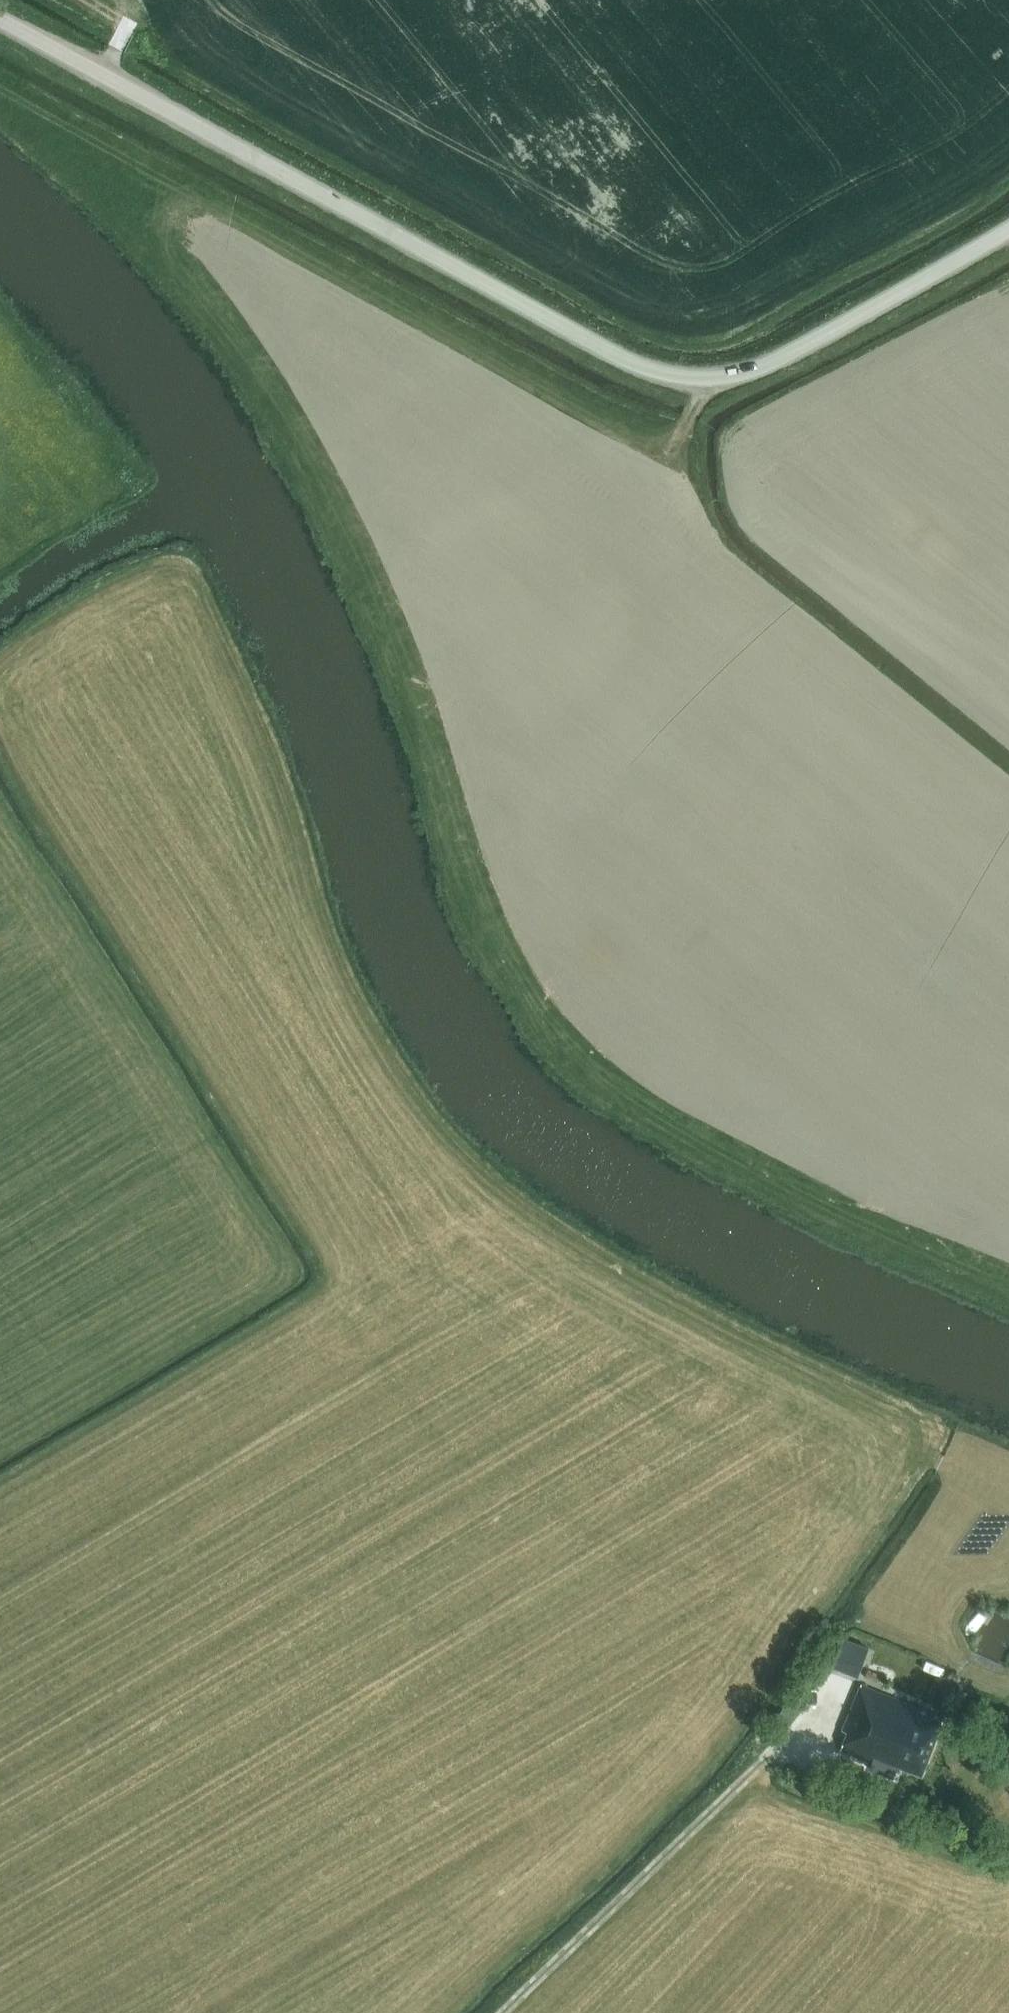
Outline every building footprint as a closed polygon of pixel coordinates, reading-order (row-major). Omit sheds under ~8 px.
[(845,1666),(858,1672),(868,1647),(843,1638),(840,1645),(852,1650),(845,1666)] [(879,1674),(867,1670),(865,1678),(877,1682),(879,1674)] [(944,1718),(897,1699),(860,1685),(842,1730),(847,1732),(840,1749),(895,1772),(898,1767),(921,1776),(944,1718)] [(773,1722),(785,1731),(802,1710),(790,1700),(773,1722)]
